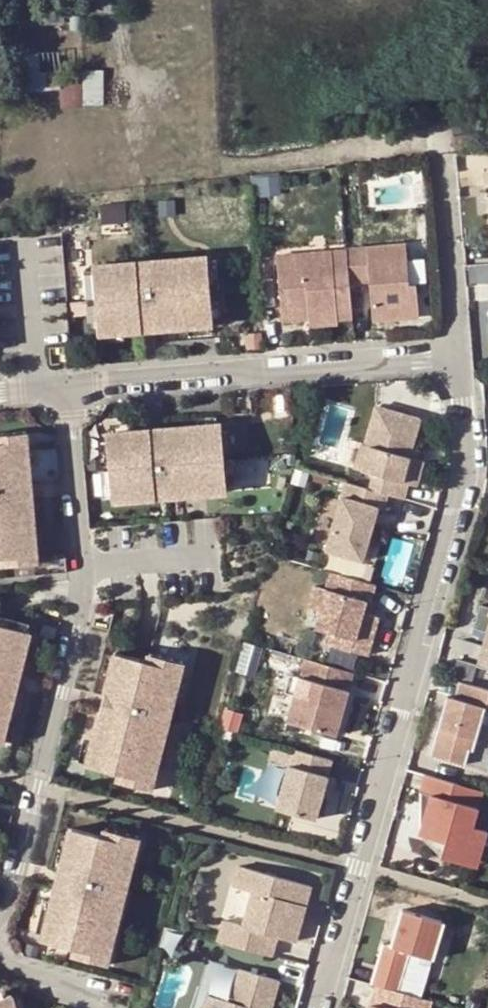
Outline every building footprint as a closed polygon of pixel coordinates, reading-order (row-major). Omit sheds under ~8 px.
[(80,74),(82,105),(82,108),(102,107),(102,71),(80,70),(80,74)] [(58,89),(58,77),(57,71),(19,74),(19,91),(58,89)] [(58,77),(58,89),(59,108),(82,105),(80,74),(58,77)] [(408,243),(350,247),(352,281),(372,280),(376,320),(422,316),(419,284),(412,284),(408,243)] [(350,247),(276,252),(279,319),(354,314),(352,281),(350,247)] [(126,262),(82,266),(83,270),(85,298),(88,333),(203,323),(200,287),(198,260),(197,256),(140,261),(141,267),(127,268),(126,262)] [(207,259),(198,260),(200,287),(209,287),(207,259)] [(85,298),(83,270),(74,270),(76,298),(85,298)] [(267,347),(266,332),(248,332),(248,348),(267,347)] [(420,418),(377,405),(366,443),(370,444),(363,469),(374,472),(370,488),(386,493),(404,498),(408,483),(416,485),(423,460),(416,458),(409,456),(411,447),(420,418)] [(103,497),(103,500),(218,491),(218,487),(215,459),(212,423),(97,433),(100,469),(103,497)] [(1,437),(36,434),(35,429),(1,432),(1,437)] [(0,438),(0,553),(11,552),(46,549),(36,434),(1,437),(0,438)] [(244,457),(246,488),(269,487),(268,455),(244,457)] [(215,459),(218,487),(227,486),(224,458),(215,459)] [(100,469),(91,470),(94,497),(103,497),(100,469)] [(326,548),(361,559),(376,507),(382,508),(386,493),(370,488),(345,482),(326,548)] [(46,549),(11,552),(13,563),(47,560),(46,549)] [(378,608),(330,595),(319,636),(367,649),(378,608)] [(7,747),(34,634),(12,629),(4,627),(0,626),(0,745),(7,747)] [(487,669),(487,634),(478,666),(487,669)] [(109,652),(82,764),(126,775),(159,783),(186,670),(153,662),(140,659),(109,652)] [(153,662),(186,670),(188,661),(155,654),(153,662)] [(337,734),(354,672),(307,658),(301,677),(314,681),(310,697),(296,693),(289,721),(337,734)] [(462,677),(440,754),(487,767),(487,685),(462,677)] [(312,819),(325,779),(284,766),(271,806),(312,819)] [(159,783),(126,775),(124,783),(158,791),(159,783)] [(487,833),(487,795),(432,778),(415,834),(446,844),(442,856),(477,867),(487,833)] [(101,826),(99,835),(133,843),(135,835),(101,826)] [(66,828),(65,834),(57,867),(49,901),(41,934),(40,941),(72,948),(106,956),(120,899),(113,898),(116,885),(123,886),(133,843),(99,835),(66,828)] [(65,834),(56,832),(48,865),(57,867),(65,834)] [(287,929),(299,887),(248,872),(236,914),(287,929)] [(120,899),(123,886),(116,885),(113,898),(120,899)] [(41,934),(49,901),(40,898),(32,932),(41,934)] [(440,914),(404,906),(394,952),(431,960),(440,914)] [(106,956),(72,948),(70,957),(104,965),(106,956)] [(206,995),(202,1007),(269,1007),(277,981),(236,969),(227,1001),(206,995)] [(435,1001),(382,985),(375,1007),(432,1007),(435,1001)] [(0,997),(0,1007),(13,1007),(8,994),(0,997)]
